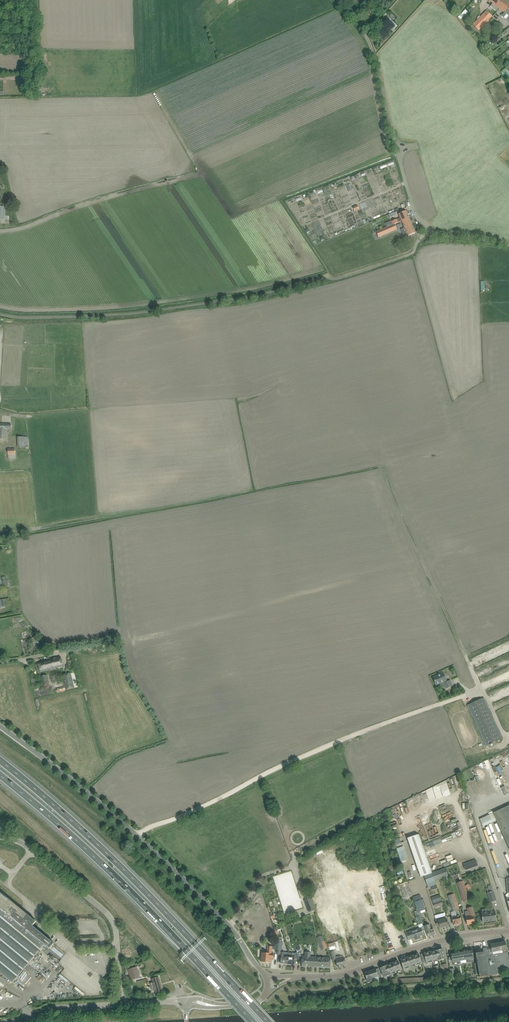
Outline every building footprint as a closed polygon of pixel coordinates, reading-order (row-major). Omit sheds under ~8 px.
[(499,9),(503,5),(504,6),(507,2),(505,0),(489,0),(492,3),(490,6),(496,11),(499,8),(499,9)] [(499,9),(504,13),(502,15),(502,14),(501,15),(503,17),(506,14),(508,16),(506,19),(508,22),(508,4),(507,2),(504,6),(503,5),(499,9)] [(487,11),(479,18),(485,23),(492,16),(487,11)] [(384,20),(394,30),(398,26),(388,16),(384,20)] [(485,23),(479,18),(472,25),(478,30),(485,23)] [(394,224),(395,223),(409,217),(406,211),(398,214),(400,218),(391,222),(392,225),(394,224)] [(409,218),(401,221),(402,223),(402,224),(403,224),(404,227),(404,228),(407,235),(408,236),(415,233),(412,224),(410,221),(409,218)] [(397,229),(394,224),(392,225),(376,231),(378,237),(397,229)] [(6,439),(7,429),(10,429),(11,424),(0,423),(0,439),(6,439)] [(17,436),(18,447),(28,447),(27,436),(17,436)] [(38,662),(40,672),(63,666),(60,657),(38,662)] [(447,682),(443,672),(437,674),(437,675),(432,677),(436,686),(444,682),(444,683),(443,684),(445,689),(453,686),(450,680),(447,682)] [(63,675),(67,690),(75,688),(71,673),(63,675)] [(484,697),(467,705),(485,746),(502,738),(484,697)] [(484,753),(488,758),(498,753),(494,747),(484,753)] [(493,813),(496,820),(503,835),(508,848),(508,805),(500,809),(493,813)] [(491,814),(480,818),(483,826),(495,822),(492,815),(491,814)] [(417,835),(407,838),(420,877),(424,875),(430,873),(417,835)] [(403,846),(396,848),(400,862),(408,859),(403,846)] [(475,860),(463,864),(465,870),(478,866),(475,860)] [(445,868),(432,872),(435,880),(448,876),(445,868)] [(424,875),(426,883),(435,880),(432,872),(430,873),(424,875)] [(435,880),(426,883),(428,887),(431,886),(432,890),(437,888),(435,880)] [(470,900),(463,881),(456,883),(463,902),(470,900)] [(487,893),(490,903),(496,901),(493,891),(491,885),(487,886),(488,888),(486,888),(488,893),(487,893)] [(9,980),(13,984),(45,945),(50,949),(54,944),(32,926),(36,922),(0,892),(0,973),(9,980)] [(458,906),(456,901),(454,894),(448,896),(453,912),(459,910),(458,906)] [(431,898),(434,907),(443,904),(440,895),(431,898)] [(420,899),(419,896),(413,898),(418,912),(425,910),(422,899),(420,899)] [(304,900),(308,912),(315,910),(311,898),(304,900)] [(474,916),(473,911),(472,907),(467,908),(468,912),(465,913),(466,917),(467,925),(474,923),(474,921),(473,916),(474,916)] [(454,925),(454,926),(457,925),(458,924),(458,922),(461,922),(460,916),(459,916),(459,911),(455,912),(456,916),(452,917),(453,925),(454,925)] [(481,913),(481,914),(482,922),(496,921),(495,911),(481,913)] [(265,914),(256,915),(258,928),(267,926),(265,914)] [(406,933),(406,934),(408,940),(414,938),(415,940),(416,940),(417,940),(419,940),(419,939),(420,939),(419,936),(423,935),(422,931),(424,931),(423,927),(419,916),(415,917),(419,928),(406,933)] [(435,919),(436,920),(436,924),(437,925),(439,925),(440,928),(448,926),(445,916),(435,919)] [(424,926),(425,928),(428,937),(435,934),(433,929),(431,929),(429,924),(424,926)] [(323,936),(317,938),(318,942),(320,946),(325,944),(324,940),(323,936)] [(483,948),(483,952),(484,954),(485,954),(489,975),(497,974),(497,973),(508,971),(508,954),(508,955),(505,941),(490,944),(490,945),(492,952),(492,953),(493,953),(493,954),(488,955),(488,953),(487,951),(487,948),(485,948),(483,948)] [(271,953),(272,946),(269,946),(269,945),(268,945),(267,953),(262,952),(261,962),(262,962),(263,962),(264,963),(265,962),(270,963),(270,958),(273,958),(274,954),(271,953)] [(426,952),(426,953),(421,954),(423,963),(426,962),(426,963),(445,959),(442,949),(434,951),(432,950),(430,950),(430,951),(429,951),(427,951),(426,952)] [(472,949),(461,951),(463,960),(466,960),(466,962),(468,962),(468,959),(474,958),(472,949)] [(330,952),(332,961),(336,960),(337,967),(346,965),(345,961),(344,958),(341,959),(340,956),(335,957),(334,951),(330,952)] [(463,960),(461,951),(451,953),(452,962),(458,961),(459,964),(461,963),(460,960),(463,960)] [(480,953),(475,953),(477,962),(479,974),(479,977),(489,976),(489,975),(485,954),(484,954),(483,952),(480,953)] [(302,966),(315,967),(316,957),(310,957),(310,953),(305,953),(305,956),(302,956),(302,959),(301,959),(300,962),(302,963),(302,966)] [(409,957),(400,959),(403,969),(422,964),(419,954),(416,955),(416,954),(415,954),(413,954),(412,955),(411,955),(409,955),(409,957)] [(316,957),(315,967),(330,968),(330,958),(316,957)] [(380,968),(384,977),(402,970),(398,961),(395,962),(395,961),(394,961),(392,962),(391,962),(389,963),(388,964),(380,968)] [(129,969),(128,970),(131,980),(138,978),(135,967),(129,969)] [(373,977),(381,975),(379,968),(364,973),(368,983),(374,981),(373,977)] [(150,983),(152,991),(155,990),(156,993),(163,991),(159,977),(152,979),(153,982),(150,983)]
